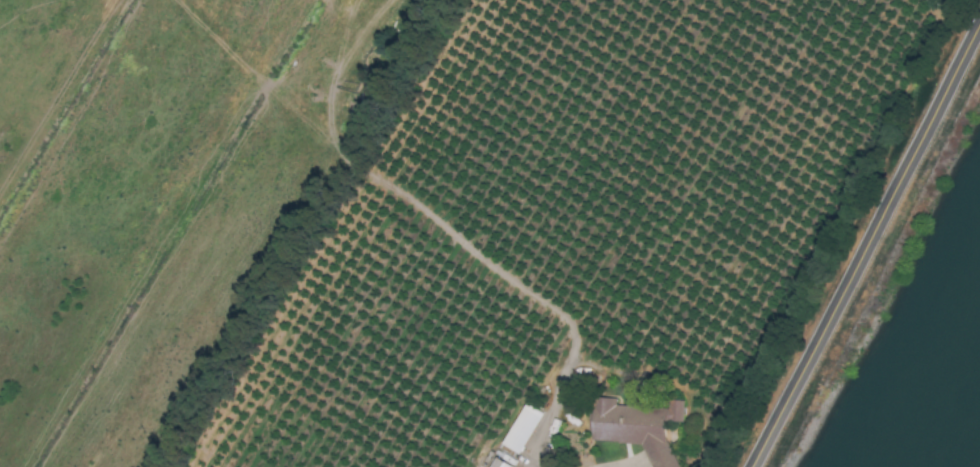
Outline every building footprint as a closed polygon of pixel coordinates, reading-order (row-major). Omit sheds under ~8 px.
[(639,444),(649,466),(675,466),(662,435),(662,424),(665,423),(681,423),(682,401),(666,401),(666,408),(658,408),(654,409),(614,408),(615,399),(591,399),(590,443),(639,444)] [(501,446),(519,456),(541,415),(524,405),(501,446)] [(491,459),(488,466),(509,466),(491,459)]
